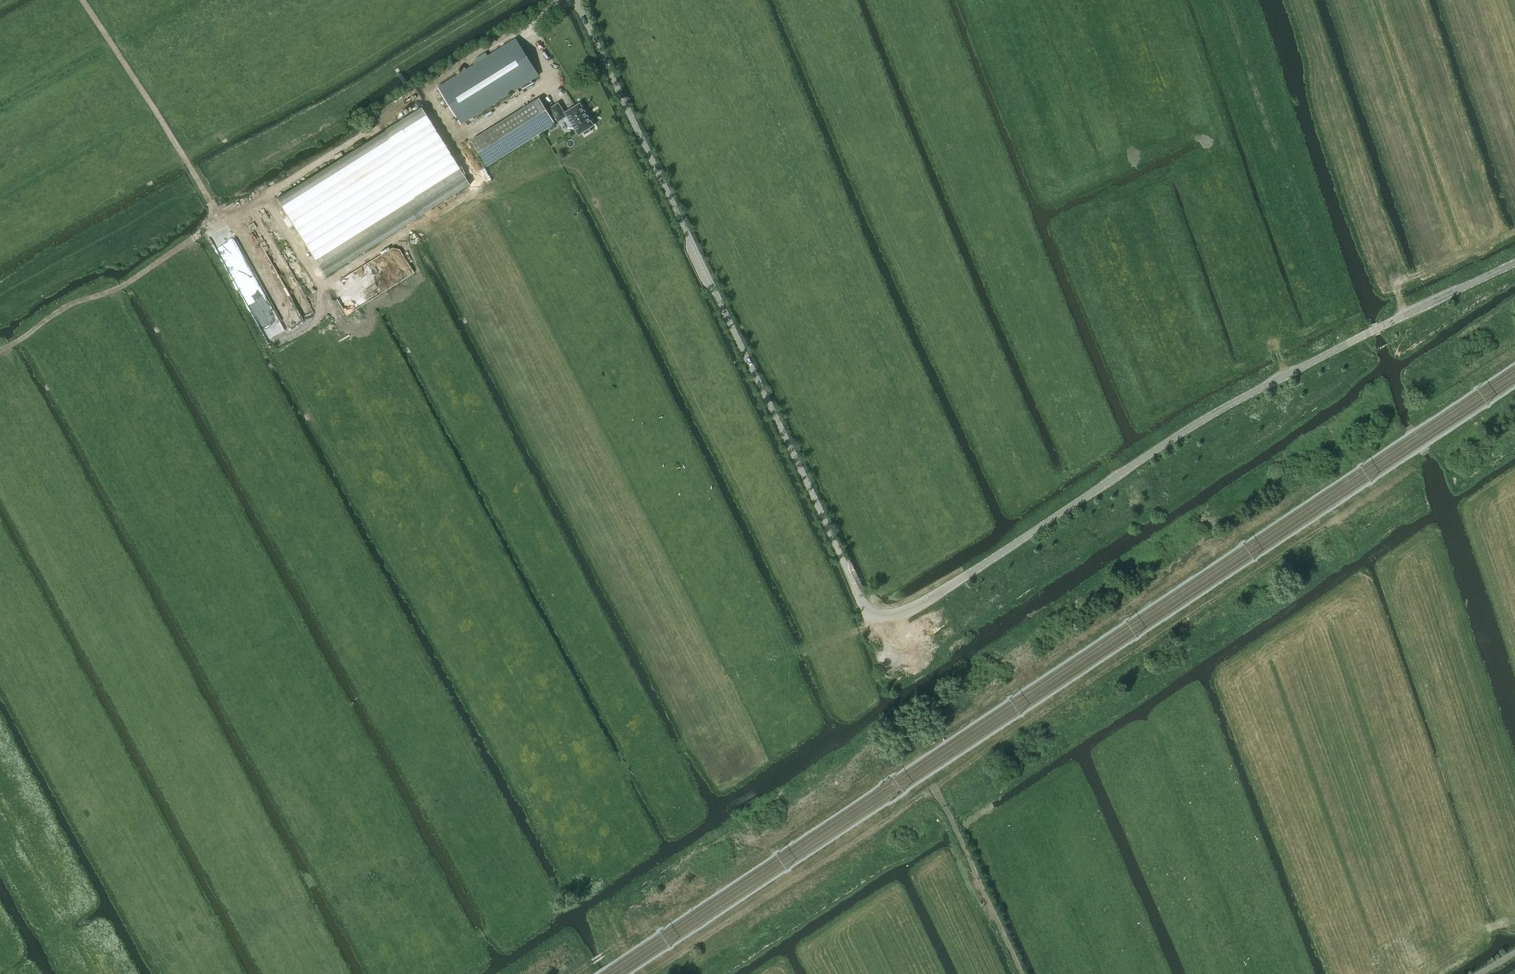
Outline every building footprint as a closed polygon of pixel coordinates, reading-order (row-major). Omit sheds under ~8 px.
[(461,124),(539,75),(516,39),(438,88),(461,124)] [(487,166),(555,124),(539,98),(471,141),(487,166)] [(552,106),(549,108),(558,122),(561,120),(566,117),(579,136),(584,133),(585,135),(591,131),(590,129),(595,126),(580,102),(564,112),(558,102),(552,106)] [(422,107),(276,198),(325,276),(470,185),(422,107)]
